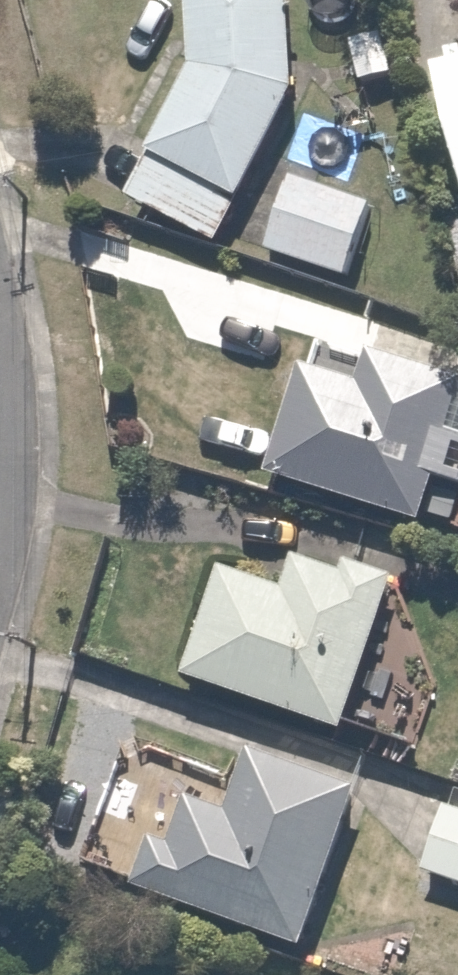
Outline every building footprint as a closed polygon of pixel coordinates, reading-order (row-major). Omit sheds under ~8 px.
[(241,194),(290,87),(291,0),(193,0),(192,72),(154,153),(241,194)] [(388,23),(353,26),(358,83),(392,81),(388,23)] [(234,203),(150,157),(128,198),(212,243),(234,203)] [(374,206),(300,178),(273,248),(348,276),(374,206)] [(457,402),(457,376),(316,331),(271,471),(421,519),(457,402)] [(398,580),(298,549),(286,590),(216,568),(183,675),(352,728),(398,580)] [(178,846),(156,837),(138,883),(303,947),(361,797),(252,755),(229,814),(195,801),(178,846)] [(426,872),(457,881),(457,807),(447,804),(426,872)]
